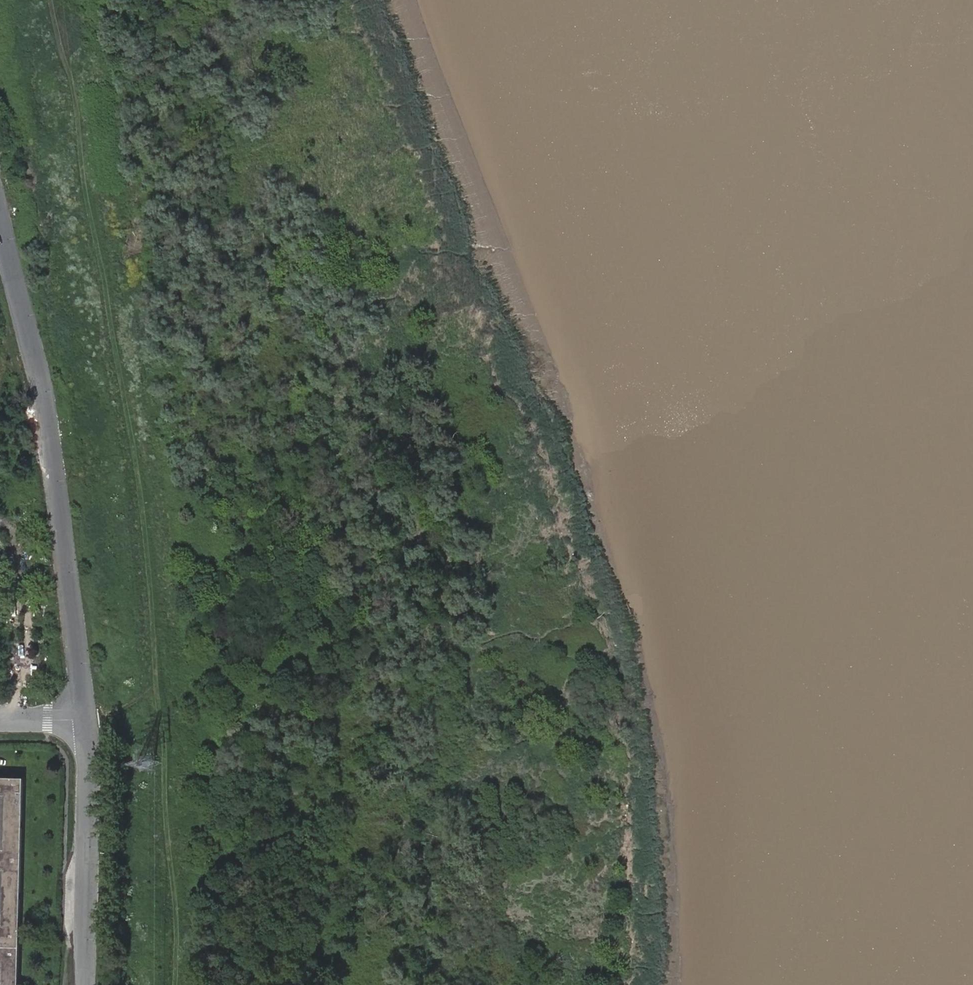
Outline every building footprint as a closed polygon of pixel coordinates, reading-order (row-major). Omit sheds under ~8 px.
[(23,779),(0,779),(0,984),(18,984),(23,779)]
